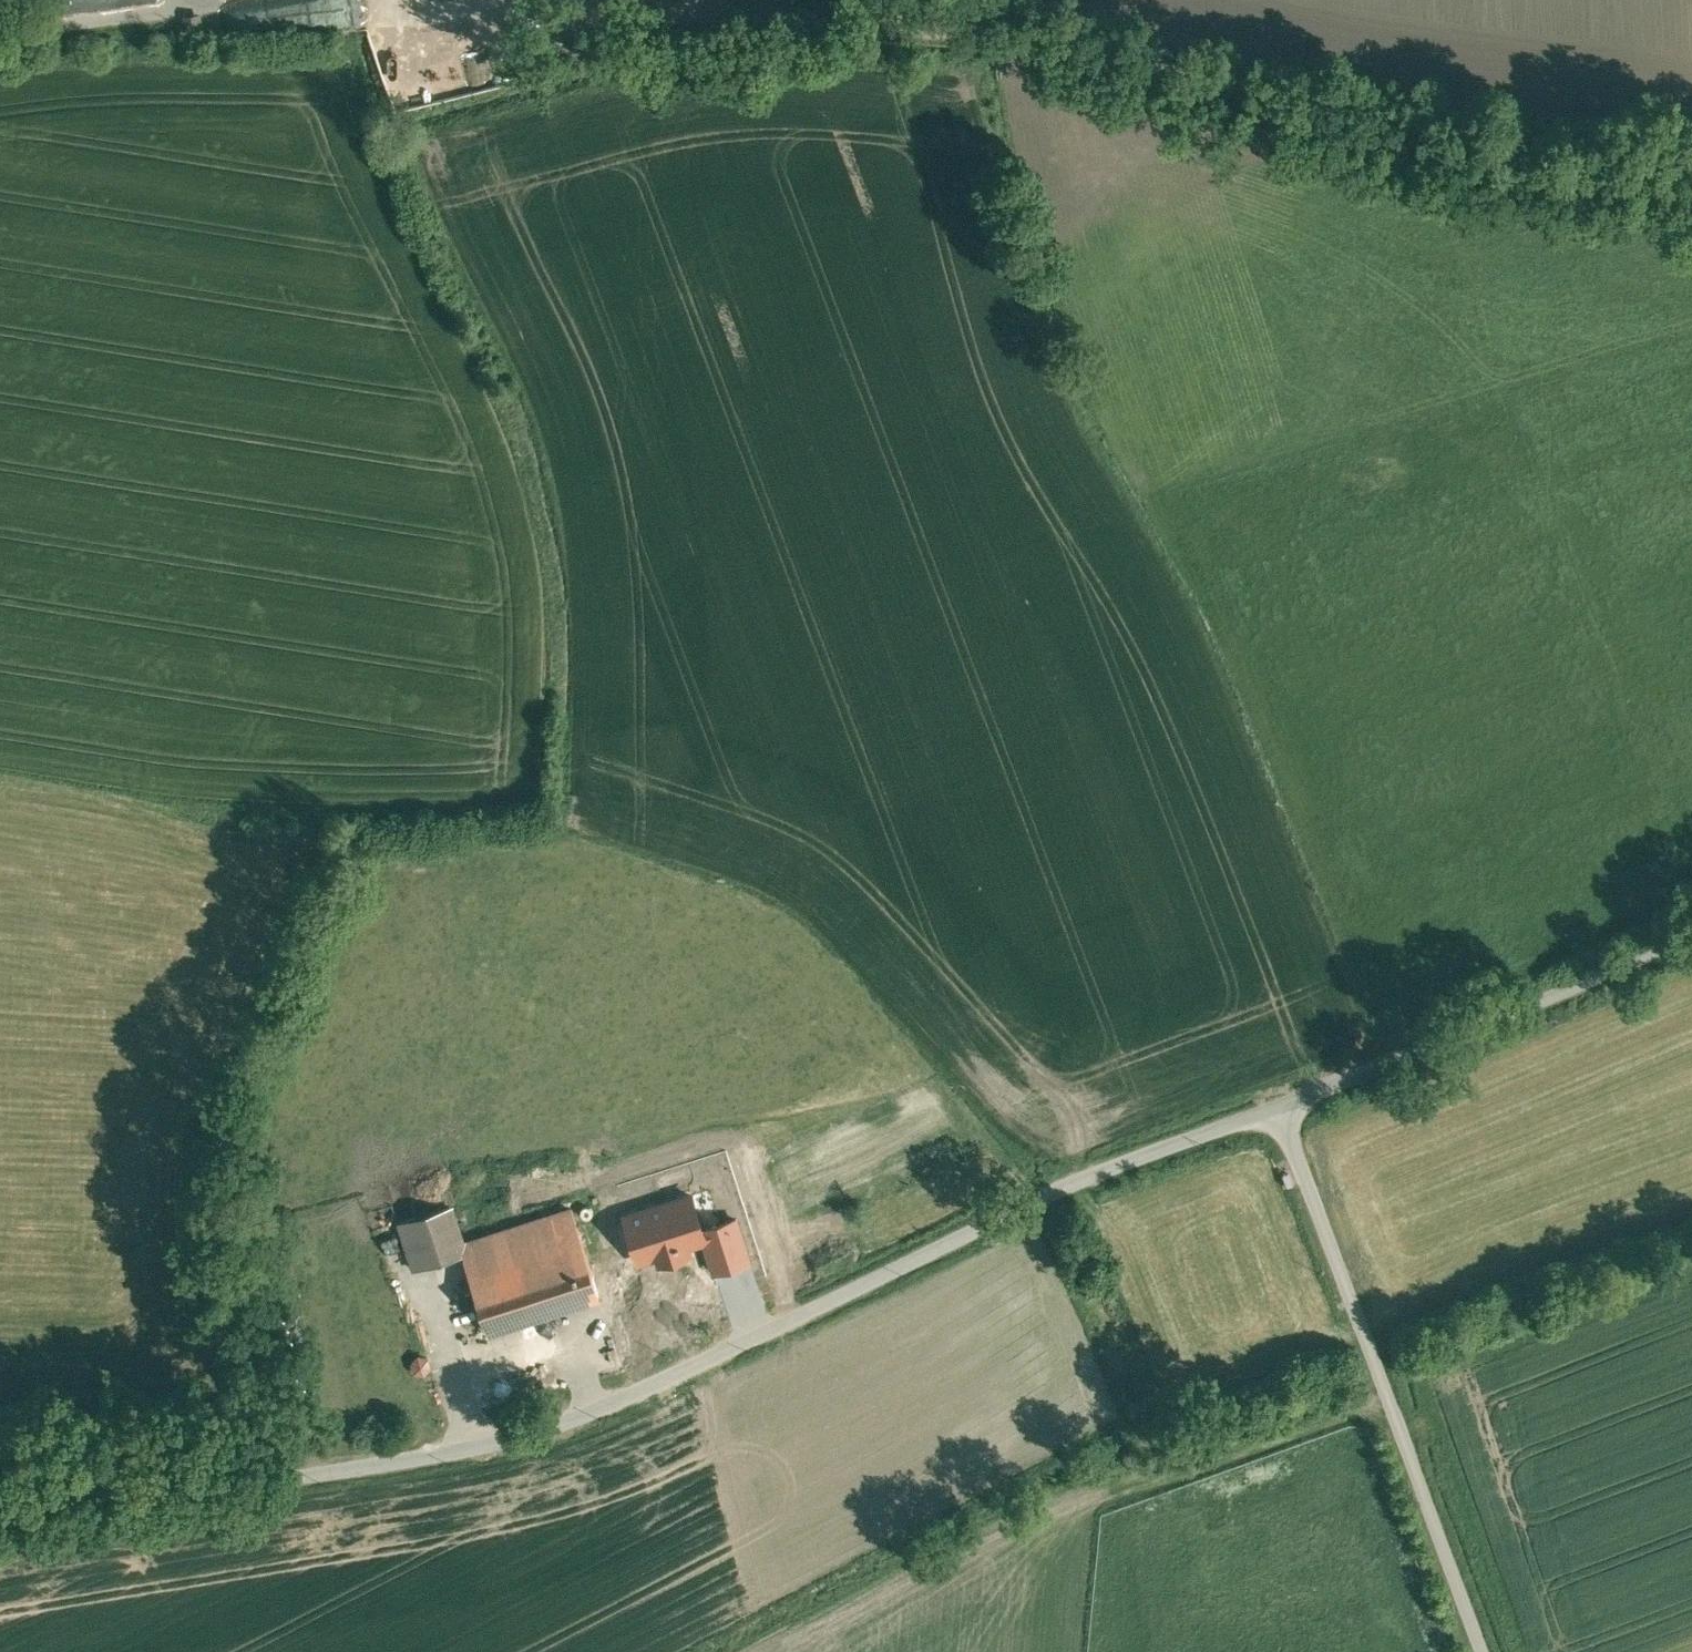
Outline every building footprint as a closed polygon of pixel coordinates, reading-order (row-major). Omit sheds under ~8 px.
[(696,1189),(625,1208),(634,1240),(641,1239),(645,1253),(661,1249),(663,1258),(705,1247),(712,1269),(750,1259),(739,1216),(706,1225),(696,1189)] [(454,1203),(398,1222),(413,1269),(464,1252),(490,1335),(603,1298),(594,1272),(573,1204),(466,1239),(454,1203)] [(677,1307),(663,1264),(620,1278),(616,1265),(594,1272),(603,1298),(611,1296),(621,1326),(677,1307)]
